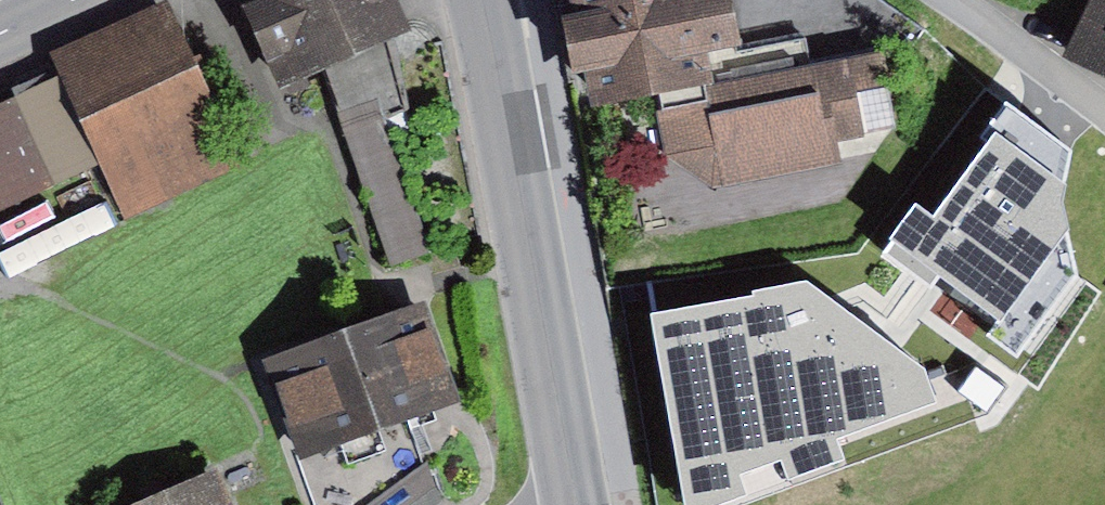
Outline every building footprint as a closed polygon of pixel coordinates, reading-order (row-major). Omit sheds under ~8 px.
[(0,99),(0,205),(97,160),(124,218),(248,161),(172,0),(149,0),(57,43),(68,67),(0,99)] [(278,79),(329,54),(386,31),(411,20),(403,0),(243,0),(278,79)] [(589,97),(656,86),(666,152),(715,183),(852,163),(849,138),(904,130),(891,44),(815,56),(806,33),(735,44),(728,0),(573,0),(589,97)] [(1067,46),(1104,64),(1104,0),(1090,0),(1067,46)] [(404,101),(386,31),(329,54),(351,133),(346,138),(388,260),(432,247),(383,109),(404,101)] [(425,294),(266,351),(302,450),(461,393),(425,294)] [(114,502),(115,504),(235,504),(217,461),(114,502)]
